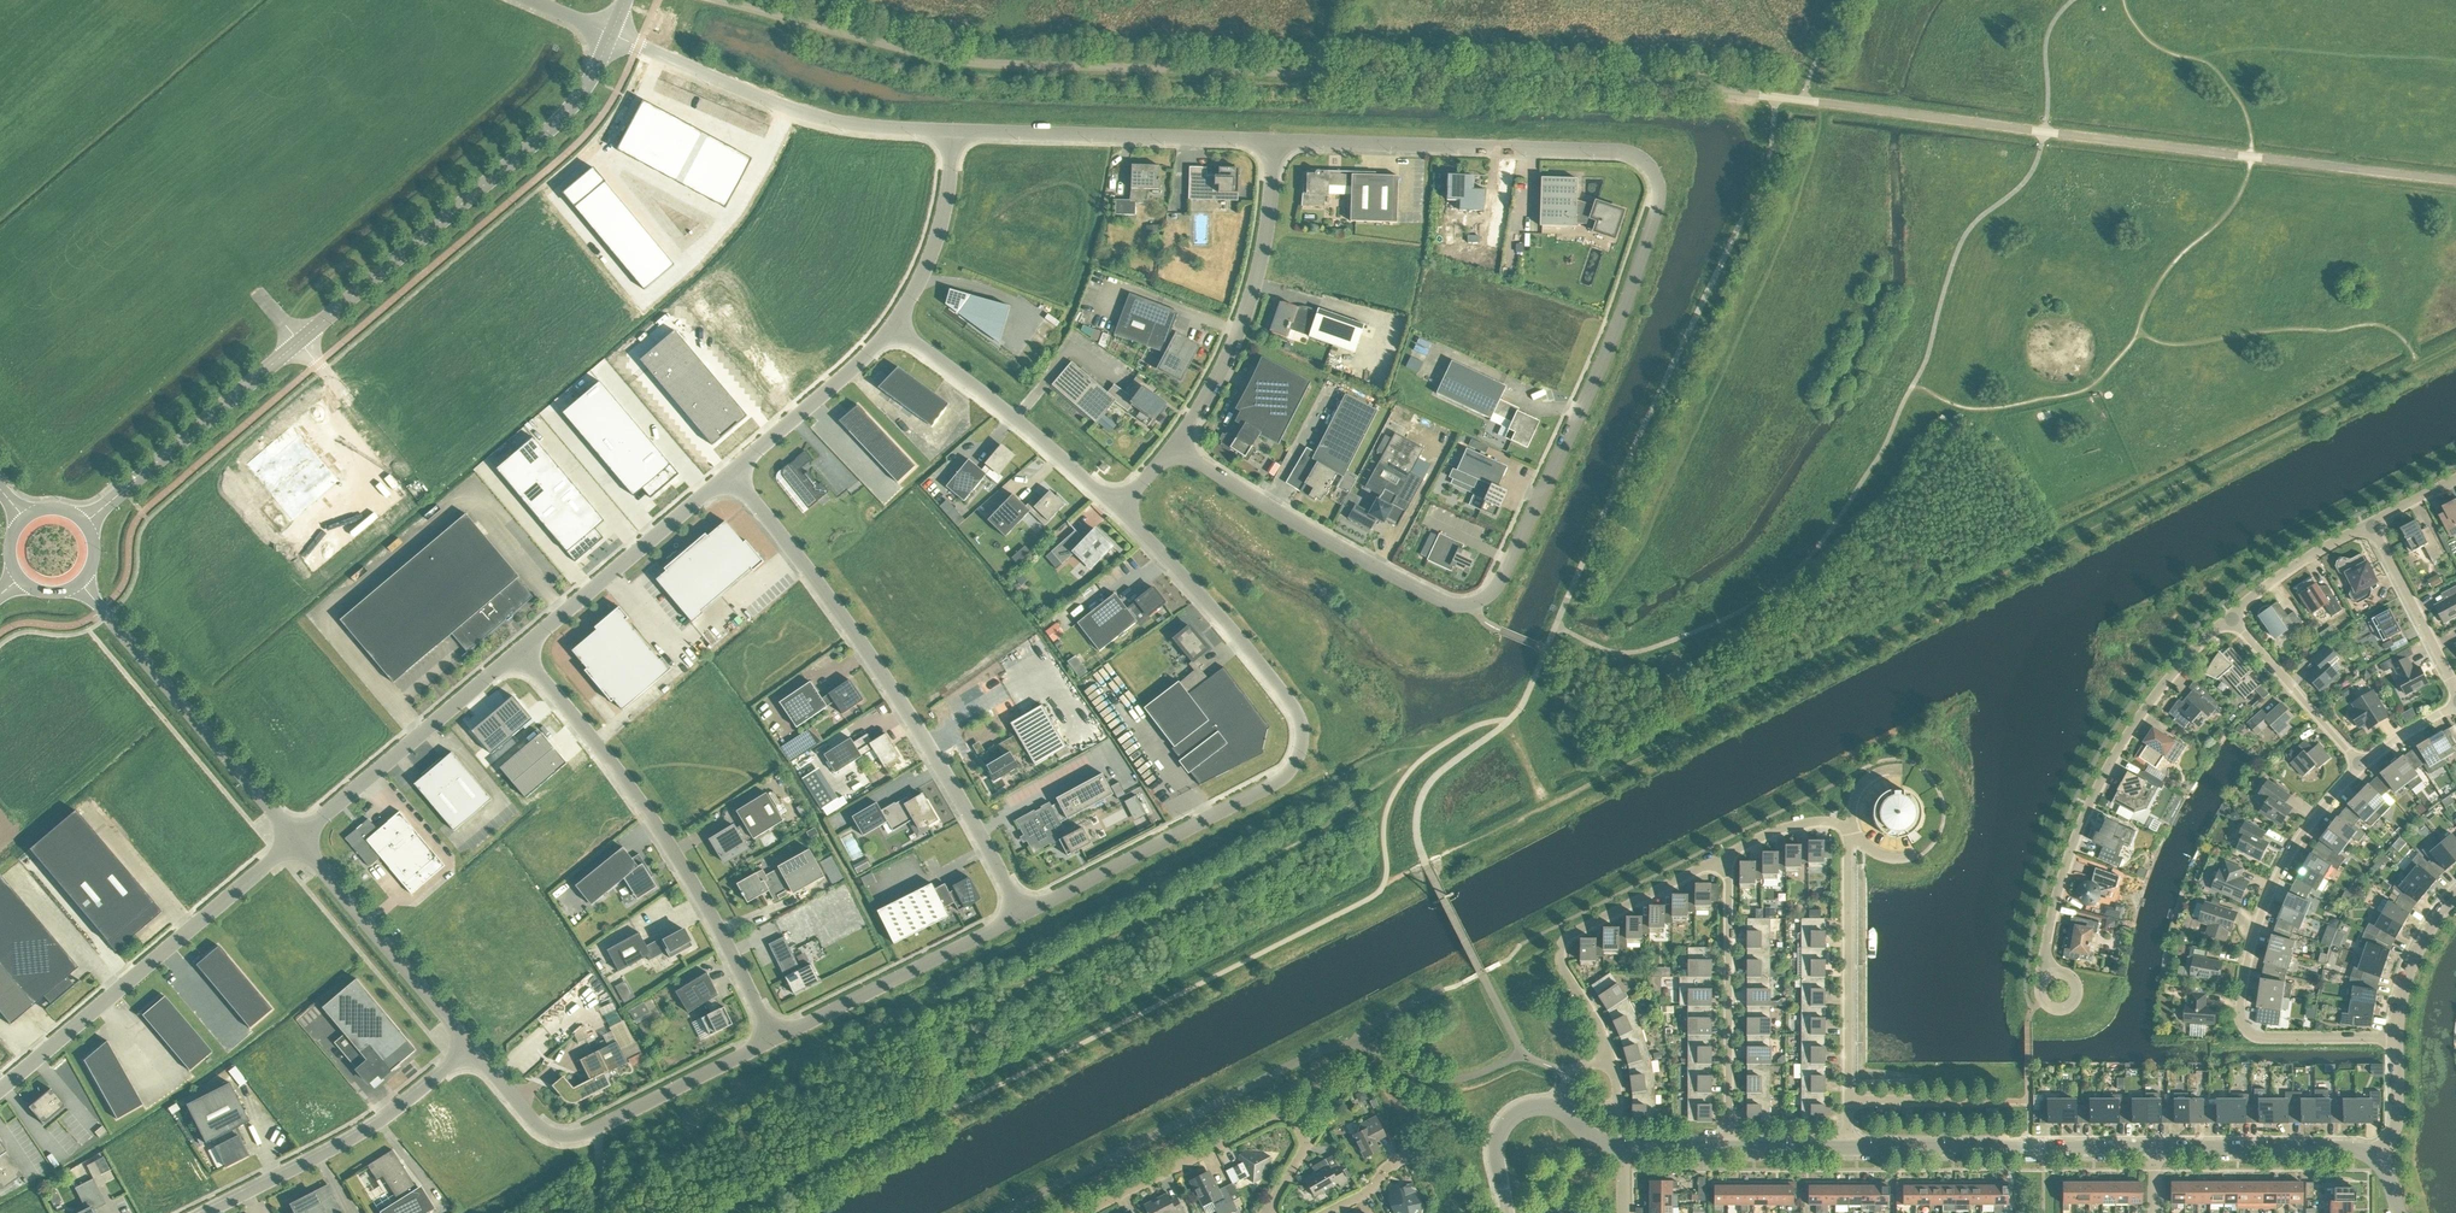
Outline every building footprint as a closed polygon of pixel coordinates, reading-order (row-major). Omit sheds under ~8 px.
[(644,102),(618,151),(726,209),(752,160),(644,102)] [(1115,215),(1135,216),(1136,204),(1142,204),(1146,190),(1159,190),(1159,181),(1160,181),(1160,179),(1159,179),(1160,166),(1132,166),(1131,189),(1130,201),(1116,200),(1115,215)] [(1207,168),(1189,167),(1188,200),(1238,201),(1239,169),(1219,168),(1219,176),(1207,176),(1207,168)] [(594,168),(563,194),(645,291),(675,266),(594,168)] [(1315,174),(1315,176),(1308,176),(1308,185),(1304,185),(1303,185),(1301,207),(1302,207),(1324,207),(1325,196),(1327,196),(1327,186),(1351,187),(1350,222),(1397,223),(1421,225),(1422,173),(1398,173),(1398,177),(1376,176),(1376,173),(1318,171),(1317,171),(1317,172),(1316,172),(1315,173),(1315,174)] [(1459,211),(1483,211),(1484,189),(1473,189),(1473,176),(1447,175),(1447,201),(1459,201),(1459,211)] [(1589,225),(1587,229),(1614,238),(1622,212),(1596,203),(1595,207),(1576,200),(1577,179),(1541,178),(1540,226),(1576,227),(1576,224),(1589,225)] [(1160,235),(1160,224),(1147,224),(1147,235),(1160,235)] [(999,229),(992,246),(1004,250),(1011,232),(999,229)] [(1011,232),(1004,250),(1016,254),(1024,234),(1011,232)] [(1024,234),(1016,254),(1028,257),(1036,237),(1024,234)] [(1036,237),(1028,257),(1041,261),(1049,239),(1036,237)] [(992,246),(985,264),(997,268),(1004,250),(992,246)] [(1004,250),(997,268),(1009,273),(1016,254),(1004,250)] [(1016,254),(1009,273),(1021,277),(1028,257),(1016,254)] [(1028,257),(1021,277),(1032,282),(1041,261),(1028,257)] [(950,290),(945,305),(999,344),(1010,307),(950,290)] [(1129,294),(1114,335),(1163,353),(1163,352),(1167,354),(1159,369),(1171,376),(1170,378),(1177,381),(1178,379),(1180,380),(1197,347),(1177,336),(1177,337),(1170,334),(1178,312),(1129,294)] [(1282,303),(1271,333),(1286,338),(1289,329),(1300,333),(1302,326),(1311,329),(1309,337),(1354,353),(1361,335),(1365,325),(1318,309),(1316,315),(1282,303)] [(1097,341),(1101,332),(1083,326),(1082,331),(1091,338),(1091,339),(1097,341)] [(676,331),(640,361),(713,446),(748,416),(676,331)] [(1103,333),(1098,345),(1105,349),(1110,336),(1103,333)] [(1243,427),(1237,437),(1228,432),(1221,442),(1247,459),(1253,450),(1251,449),(1259,436),(1278,445),(1311,383),(1261,357),(1256,368),(1251,379),(1246,390),(1240,400),(1235,410),(1240,412),(1234,423),(1243,427)] [(1436,394),(1491,419),(1493,414),(1511,423),(1504,438),(1527,449),(1539,422),(1517,412),(1519,409),(1500,400),(1506,387),(1451,361),(1436,394)] [(1128,411),(1132,406),(1146,416),(1142,422),(1148,427),(1164,405),(1143,389),(1135,400),(1114,384),(1113,386),(1107,393),(1072,362),(1052,386),(1096,424),(1098,422),(1103,416),(1114,403),(1116,404),(1128,413),(1128,411)] [(898,368),(878,388),(932,428),(949,405),(898,368)] [(600,382),(563,413),(634,497),(643,489),(651,499),(679,474),(671,465),(600,382)] [(1343,478),(1377,411),(1345,394),(1315,453),(1306,448),(1286,483),(1300,492),(1302,490),(1307,493),(1306,495),(1314,500),(1316,498),(1321,501),(1324,495),(1326,496),(1329,491),(1327,490),(1337,474),(1343,478)] [(916,466),(858,406),(839,422),(897,483),(916,466)] [(1103,416),(1098,422),(1104,428),(1110,422),(1103,416)] [(292,426),(246,465),(292,520),(339,481),(292,426)] [(1348,518),(1347,519),(1370,532),(1377,519),(1383,522),(1384,520),(1397,527),(1423,480),(1410,473),(1417,461),(1423,449),(1395,433),(1391,439),(1385,436),(1376,452),(1383,455),(1365,488),(1380,496),(1370,513),(1355,505),(1352,510),(1348,518)] [(534,438),(497,469),(567,552),(567,553),(575,562),(604,538),(596,529),(605,521),(534,438)] [(1485,454),(1488,448),(1471,440),(1469,446),(1485,454)] [(968,459),(945,487),(964,503),(986,476),(997,485),(1003,478),(999,475),(1014,456),(1001,446),(986,464),(986,465),(982,470),(968,459)] [(1497,488),(1507,467),(1466,449),(1451,483),(1485,499),(1480,510),(1495,517),(1506,492),(1497,488)] [(812,460),(805,451),(795,459),(797,461),(790,467),(789,465),(785,467),(783,469),(782,472),(782,474),(783,477),(809,510),(819,502),(817,500),(826,493),(827,494),(829,493),(821,483),(819,485),(808,472),(803,476),(799,471),(812,460)] [(1333,497),(1343,502),(1349,491),(1339,486),(1333,497)] [(1030,512),(1045,526),(1067,503),(1068,504),(1069,504),(1058,493),(1057,494),(1058,495),(1056,496),(1050,491),(1037,504),(1032,500),(1026,506),(1014,494),(988,520),(1006,537),(1030,512)] [(263,500),(257,505),(260,509),(266,504),(263,500)] [(2450,537),(2455,534),(2455,501),(2443,508),(2446,513),(2440,516),(2450,537)] [(1343,506),(1339,513),(1348,518),(1352,510),(1343,506)] [(951,519),(958,513),(956,510),(948,517),(951,519)] [(452,635),(468,653),(506,620),(512,615),(534,597),(518,579),(520,577),(467,514),(341,621),(394,684),(452,635)] [(2408,541),(2404,543),(2409,553),(2413,551),(2413,552),(2424,547),(2432,562),(2444,556),(2432,533),(2425,537),(2417,521),(2401,529),(2408,541)] [(666,572),(656,580),(692,623),(703,614),(701,612),(751,569),(753,572),(764,563),(746,541),(744,543),(726,522),(708,537),(706,534),(664,570),(666,572)] [(1101,554),(1110,544),(1095,530),(1084,541),(1075,531),(1051,552),(1062,565),(1074,553),(1090,569),(1103,556),(1101,554)] [(1453,567),(1468,574),(1476,556),(1462,549),(1464,545),(1439,534),(1427,560),(1451,572),(1453,567)] [(2354,585),(2351,595),(2354,601),(2358,602),(2369,597),(2370,593),(2367,586),(2373,583),(2374,579),(2364,559),(2359,557),(2351,561),(2344,559),(2343,560),(2342,558),(2339,560),(2340,561),(2338,562),(2337,566),(2340,572),(2349,575),(2354,585)] [(2432,588),(2443,583),(2439,576),(2429,582),(2432,588)] [(2318,587),(2317,587),(2312,578),(2296,589),(2312,614),(2325,606),(2333,617),(2342,610),(2327,586),(2320,590),(2318,587)] [(2444,623),(2455,617),(2455,586),(2452,589),(2455,596),(2435,606),(2444,623)] [(1136,601),(1137,602),(1127,610),(1115,594),(1077,623),(1099,652),(1137,622),(1132,616),(1141,608),(1148,616),(1165,603),(1153,588),(1136,601)] [(2260,617),(2270,631),(2270,633),(2271,636),(2272,637),(2275,638),(2275,639),(2287,631),(2290,636),(2304,626),(2294,612),(2288,616),(2278,602),(2269,608),(2266,608),(2264,608),(2262,610),(2260,612),(2260,614),(2260,617)] [(620,607),(595,628),(597,631),(572,651),(587,669),(585,671),(611,703),(614,701),(622,710),(671,669),(662,658),(660,660),(627,621),(629,619),(620,607)] [(2377,627),(2380,633),(2382,632),(2387,640),(2402,632),(2390,610),(2375,618),(2379,626),(2377,627)] [(1064,634),(1056,623),(1045,632),(1054,642),(1064,634)] [(1189,626),(1174,639),(1192,661),(1188,664),(1194,671),(1179,683),(1179,682),(1144,708),(1174,747),(1172,749),(1181,761),(1195,751),(1203,761),(1189,772),(1200,785),(1264,753),(1263,750),(1267,730),(1270,728),(1223,667),(1208,679),(1199,668),(1202,665),(1197,659),(1208,649),(1189,626)] [(2323,640),(2329,636),(2325,630),(2319,634),(2323,640)] [(2394,645),(2393,644),(2392,640),(2383,645),(2386,650),(2394,645)] [(2338,675),(2331,667),(2339,659),(2328,646),(2315,658),(2321,664),(2307,676),(2320,691),(2338,675)] [(2249,675),(2253,671),(2231,647),(2222,654),(2221,652),(2215,660),(2211,667),(2206,675),(2218,680),(2224,675),(2245,699),(2259,687),(2249,675)] [(2382,664),(2386,672),(2394,667),(2400,678),(2398,680),(2406,695),(2428,683),(2421,668),(2414,671),(2407,658),(2401,661),(2398,656),(2382,664)] [(1087,672),(1081,664),(1073,670),(1079,678),(1087,672)] [(2360,675),(2365,682),(2372,677),(2366,670),(2360,675)] [(810,682),(779,703),(791,720),(797,728),(834,702),(843,715),(864,701),(855,689),(850,680),(822,699),(810,682)] [(2344,698),(2354,692),(2350,686),(2340,692),(2344,698)] [(2189,701),(2185,705),(2179,701),(2171,713),(2170,712),(2169,714),(2177,719),(2176,721),(2186,728),(2191,721),(2200,729),(2209,718),(2208,717),(2216,708),(2203,696),(2202,698),(2193,690),(2192,692),(2192,693),(2187,699),(2189,701)] [(2356,709),(2350,713),(2359,728),(2365,724),(2369,729),(2389,717),(2373,691),(2353,704),(2356,709)] [(513,696),(472,732),(491,755),(532,719),(513,696)] [(2292,728),(2287,723),(2294,717),(2282,704),(2268,717),(2263,711),(2248,724),(2257,734),(2269,723),(2281,737),(2292,728)] [(990,771),(988,772),(994,782),(1008,774),(1009,775),(1018,770),(1017,769),(1019,768),(1013,757),(1026,750),(1035,766),(1066,748),(1042,706),(1011,724),(1020,741),(1007,748),(1010,753),(987,766),(990,771)] [(2430,740),(2442,760),(2443,760),(2454,753),(2451,748),(2455,745),(2455,742),(2448,729),(2430,740)] [(2136,758),(2144,764),(2145,762),(2156,769),(2164,758),(2174,765),(2186,747),(2175,739),(2173,742),(2154,730),(2146,742),(2149,744),(2145,749),(2143,748),(2136,758)] [(790,760),(815,744),(807,732),(782,748),(790,760)] [(541,733),(500,769),(526,799),(567,763),(541,733)] [(901,765),(897,758),(899,757),(895,751),(896,751),(885,734),(872,742),(867,734),(853,743),(850,739),(824,755),(836,774),(862,757),(861,755),(872,749),(884,767),(888,765),(889,768),(898,762),(900,765),(901,765)] [(2442,760),(2430,740),(2411,751),(2421,766),(2424,764),(2430,775),(2446,765),(2443,760),(2442,760)] [(2289,755),(2294,760),(2291,763),(2303,777),(2316,766),(2319,769),(2331,759),(2318,744),(2312,750),(2304,742),(2289,755)] [(2393,765),(2408,784),(2412,789),(2423,781),(2415,771),(2421,766),(2411,751),(2393,765)] [(415,785),(454,831),(492,800),(453,753),(452,753),(441,762),(439,760),(424,772),(426,775),(415,785)] [(2393,765),(2375,779),(2387,792),(2393,788),(2396,792),(2408,784),(2393,765)] [(2147,809),(2159,787),(2128,772),(2112,802),(2121,806),(2117,813),(2130,821),(2134,813),(2147,809)] [(1061,823),(1113,795),(1102,774),(1056,799),(1058,803),(1052,806),(1061,823)] [(2359,795),(2376,812),(2381,817),(2391,806),(2382,797),(2387,792),(2375,779),(2359,795)] [(2261,811),(2281,825),(2292,809),(2285,804),(2290,797),(2268,781),(2261,790),(2262,793),(2266,796),(2263,800),(2264,803),(2266,804),(2261,811)] [(1125,794),(1119,783),(1111,787),(1117,799),(1125,794)] [(1904,837),(1907,835),(1910,834),(1910,833),(1912,832),(1914,830),(1916,827),(1917,825),(1918,823),(1919,822),(1919,820),(1919,819),(1920,816),(1920,814),(1920,813),(1920,811),(1919,810),(1919,809),(1919,807),(1918,805),(1918,804),(1917,802),(1916,802),(1915,800),(1915,799),(1913,797),(1910,795),(1908,793),(1906,792),(1903,791),(1902,791),(1902,799),(1899,799),(1899,792),(1892,792),(1892,799),(1890,799),(1890,791),(1888,791),(1886,792),(1883,793),(1881,795),(1880,796),(1879,797),(1877,799),(1876,800),(1875,801),(1874,804),(1873,805),(1873,807),(1872,808),(1872,809),(1872,811),(1872,812),(1871,814),(1871,815),(1872,816),(1872,818),(1872,819),(1872,821),(1873,822),(1873,823),(1874,825),(1875,827),(1876,828),(1877,829),(1879,831),(1881,833),(1883,835),(1884,835),(1887,836),(1889,837),(1891,838),(1893,838),(1896,838),(1899,838),(1900,838),(1902,837),(1904,837)] [(734,826),(711,840),(725,863),(748,849),(743,840),(751,835),(754,839),(784,821),(767,793),(737,811),(745,825),(737,830),(734,826)] [(877,803),(852,817),(863,836),(888,822),(893,832),(914,819),(920,830),(937,820),(923,795),(910,802),(907,797),(895,804),(895,803),(881,811),(877,803)] [(2376,812),(2359,795),(2343,811),(2357,823),(2362,817),(2366,822),(2371,827),(2381,817),(2376,812)] [(1146,815),(1136,796),(1127,800),(1137,820),(1146,815)] [(1034,811),(1015,821),(1023,836),(1022,836),(1025,842),(1027,841),(1034,855),(1044,849),(1043,848),(1049,844),(1050,846),(1055,843),(1058,848),(1062,846),(1067,856),(1091,844),(1082,828),(1067,836),(1061,823),(1052,806),(1049,802),(1041,807),(1041,808),(1035,812),(1034,811)] [(2427,810),(2421,803),(2415,808),(2421,815),(2427,810)] [(161,912),(75,810),(28,850),(114,951),(161,912)] [(2343,811),(2329,829),(2348,843),(2357,832),(2352,829),(2357,823),(2343,811)] [(445,866),(400,813),(401,813),(400,812),(389,822),(379,831),(369,819),(346,839),(370,867),(381,857),(390,868),(390,869),(412,895),(413,894),(445,866)] [(2230,819),(2234,822),(2239,821),(2240,815),(2236,812),(2231,814),(2230,819)] [(2137,831),(2110,820),(2106,829),(2104,828),(2097,844),(2103,846),(2098,859),(2120,867),(2123,859),(2118,857),(2121,850),(2124,843),(2131,846),(2137,831)] [(2241,842),(2238,849),(2245,852),(2244,854),(2252,858),(2253,856),(2260,860),(2268,843),(2260,839),(2259,837),(2262,831),(2245,823),(2239,836),(2240,836),(2238,839),(2238,841),(2241,842)] [(818,834),(815,828),(806,833),(810,839),(818,834)] [(2329,829),(2316,847),(2342,864),(2346,858),(2340,854),(2348,843),(2329,829)] [(2442,843),(2455,861),(2455,839),(2452,834),(2442,843)] [(1808,841),(1808,846),(1808,868),(1822,868),(1822,859),(1831,859),(1831,841),(1808,841)] [(2428,862),(2441,875),(2455,863),(2455,861),(2442,843),(2431,853),(2435,857),(2428,862)] [(1785,846),(1785,853),(1785,872),(1799,872),(1799,863),(1808,863),(1808,868),(1808,846),(1785,846)] [(2316,847),(2304,866),(2325,878),(2331,867),(2338,870),(2342,864),(2316,847)] [(623,848),(576,886),(591,906),(624,879),(633,893),(632,894),(634,897),(635,896),(638,900),(657,887),(646,870),(649,869),(639,854),(639,855),(641,858),(635,862),(623,848)] [(766,876),(763,870),(737,884),(742,893),(741,894),(743,897),(744,896),(748,903),(769,891),(774,900),(778,897),(780,900),(788,895),(787,892),(791,890),(793,894),(825,877),(810,850),(778,867),(779,869),(766,876)] [(1762,853),(1762,862),(1762,879),(1776,879),(1776,870),(1785,870),(1785,872),(1785,853),(1762,853)] [(2419,853),(2403,872),(2409,876),(2427,892),(2441,875),(2428,862),(2419,853)] [(833,854),(822,860),(833,882),(845,876),(833,854)] [(870,867),(866,859),(853,866),(857,873),(870,867)] [(1762,862),(1739,862),(1739,889),(1753,889),(1753,880),(1762,880),(1762,879),(1762,862)] [(2239,879),(2243,869),(2225,862),(2221,871),(2220,871),(2212,889),(2241,901),(2249,883),(2239,879)] [(2304,866),(2293,886),(2309,894),(2313,888),(2318,890),(2325,878),(2304,866)] [(2137,875),(2146,878),(2149,870),(2140,867),(2137,875)] [(2117,888),(2120,877),(2096,868),(2092,883),(2091,882),(2089,882),(2088,882),(2086,883),(2084,884),(2082,885),(2081,885),(2080,887),(2080,888),(2079,888),(2078,890),(2078,891),(2078,892),(2078,893),(2078,894),(2078,895),(2078,896),(2078,897),(2079,898),(2079,899),(2080,900),(2081,902),(2082,902),(2083,904),(2084,904),(2085,904),(2087,905),(2089,905),(2091,905),(2092,905),(2094,904),(2095,904),(2096,903),(2097,902),(2098,901),(2099,900),(2100,899),(2100,898),(2100,897),(2100,896),(2101,895),(2101,894),(2101,893),(2100,892),(2117,888)] [(2401,895),(2399,897),(2414,908),(2427,892),(2409,876),(2404,882),(2403,880),(2401,880),(2399,880),(2393,888),(2401,895)] [(77,968),(0,877),(0,1014),(9,1025),(43,996),(51,1005),(74,986),(66,977),(77,968)] [(948,917),(944,908),(954,903),(958,911),(964,908),(964,909),(981,900),(969,878),(953,887),(955,890),(949,893),(945,884),(934,889),(932,884),(878,912),(894,944),(948,917)] [(1694,884),(1694,895),(1695,895),(1695,911),(1709,911),(1709,902),(1717,902),(1717,884),(1694,884)] [(2293,886),(2284,907),(2306,916),(2311,903),(2306,901),(2309,894),(2293,886)] [(1671,895),(1671,906),(1672,906),(1672,922),(1686,922),(1686,913),(1695,913),(1695,911),(1695,895),(1694,895),(1671,895)] [(2376,910),(2383,914),(2403,926),(2414,908),(2399,897),(2395,905),(2383,898),(2376,910)] [(2210,924),(2207,933),(2209,935),(2223,940),(2225,938),(2228,930),(2231,931),(2237,913),(2208,904),(2205,905),(2201,919),(2202,922),(2210,924)] [(1649,906),(1649,917),(1649,933),(1663,933),(1663,924),(1672,924),(1672,922),(1672,906),(1671,906),(1649,906)] [(2284,907),(2275,927),(2293,933),(2295,927),(2300,929),(2306,916),(2284,907)] [(1773,917),(1773,908),(1764,908),(1764,917),(1773,917)] [(2107,908),(2105,915),(2113,917),(2115,910),(2107,908)] [(2370,922),(2365,931),(2393,944),(2403,926),(2383,914),(2376,926),(2370,922)] [(2064,958),(2079,960),(2081,951),(2088,953),(2089,946),(2090,946),(2091,943),(2089,943),(2091,932),(2098,934),(2101,923),(2072,916),(2067,939),(2066,945),(2064,958)] [(1626,917),(1626,928),(1626,944),(1640,944),(1640,935),(1649,935),(1649,933),(1649,917),(1626,917)] [(1800,918),(1801,948),(1824,948),(1824,918),(1800,918)] [(1746,919),(1746,948),(1769,948),(1769,919),(1746,919)] [(2108,926),(2115,927),(2116,921),(2109,919),(2108,926)] [(2275,927),(2269,949),(2292,955),(2296,942),(2290,941),(2293,933),(2275,927)] [(1603,928),(1603,939),(1603,955),(1617,955),(1617,949),(1626,949),(1626,944),(1626,928),(1603,928)] [(2339,928),(2334,942),(2344,946),(2349,931),(2339,928)] [(640,933),(607,950),(619,972),(647,957),(649,961),(650,961),(649,960),(666,951),(670,959),(694,947),(685,930),(662,942),(660,939),(660,940),(647,947),(640,933)] [(2368,944),(2363,956),(2386,964),(2393,944),(2365,931),(2361,941),(2368,944)] [(786,977),(785,977),(794,994),(820,981),(811,965),(800,970),(784,937),(769,945),(784,974),(785,974),(786,977)] [(1603,939),(1580,939),(1580,966),(1594,966),(1594,957),(1603,957),(1603,955),(1603,939)] [(271,1010),(226,956),(218,946),(195,966),(197,968),(197,967),(202,973),(201,973),(203,975),(206,978),(211,983),(210,984),(211,984),(216,989),(216,990),(221,996),(221,995),(226,1001),(225,1001),(226,1002),(231,1007),(231,1008),(236,1014),(236,1013),(241,1019),(240,1019),(241,1020),(246,1025),(246,1026),(248,1029),(271,1010)] [(1687,948),(1687,977),(1710,977),(1710,948),(1687,948)] [(1746,948),(1746,977),(1769,977),(1769,948),(1746,948)] [(1801,948),(1801,977),(1824,977),(1824,948),(1801,948)] [(2190,977),(2219,983),(2223,962),(2207,959),(2208,951),(2191,948),(2190,957),(2194,958),(2190,977)] [(2269,949),(2263,971),(2286,976),(2288,969),(2292,955),(2269,949)] [(2355,966),(2351,977),(2379,984),(2386,964),(2363,956),(2359,968),(2355,966)] [(2263,971),(2260,993),(2283,997),(2291,998),(2293,983),(2285,983),(2286,976),(2263,971)] [(714,998),(718,996),(718,995),(719,995),(707,973),(675,992),(689,1013),(706,1003),(712,1014),(702,1018),(710,1036),(733,1025),(724,1007),(719,1010),(714,998)] [(1590,986),(1607,1010),(1628,1000),(1622,991),(1610,973),(1590,986)] [(2319,983),(2321,975),(2313,973),(2311,981),(2319,983)] [(1710,1006),(1710,977),(1687,977),(1687,990),(1679,990),(1679,997),(1687,997),(1687,1006),(1710,1006)] [(1746,977),(1746,1006),(1769,1006),(1769,977),(1746,977)] [(1801,988),(1801,1006),(1824,1006),(1824,977),(1801,977),(1801,979),(1794,979),(1794,988),(1801,988)] [(2354,988),(2352,1001),(2375,1005),(2379,984),(2351,977),(2349,987),(2354,988)] [(626,1001),(636,995),(627,978),(617,984),(626,1001)] [(358,1070),(369,1083),(370,1082),(373,1086),(392,1070),(393,1071),(395,1069),(395,1070),(395,1069),(400,1066),(400,1065),(402,1063),(401,1063),(415,1051),(415,1052),(417,1050),(357,979),(323,1008),(345,1034),(344,1035),(345,1036),(346,1035),(369,1062),(358,1070)] [(2206,1007),(2207,994),(2191,993),(2190,1006),(2186,1005),(2186,1009),(2184,1010),(2183,1011),(2182,1013),(2182,1016),(2183,1017),(2185,1018),(2185,1022),(2194,1023),(2195,1025),(2197,1026),(2199,1026),(2201,1026),(2202,1025),(2203,1023),(2215,1024),(2216,1008),(2206,1007)] [(2283,997),(2260,993),(2256,1023),(2279,1026),(2281,1011),(2283,997)] [(156,1002),(154,1000),(139,1013),(189,1071),(211,1052),(164,996),(156,1002)] [(1607,1010),(1619,1036),(1641,1029),(1637,1020),(1628,1000),(1607,1010)] [(2375,1005),(2352,1001),(2350,1014),(2342,1013),(2340,1025),(2353,1027),(2372,1027),(2375,1005)] [(614,1032),(627,1026),(616,1002),(603,1008),(614,1032)] [(1687,1006),(1687,1035),(1710,1035),(1710,1006),(1687,1006)] [(1746,1006),(1746,1035),(1769,1035),(1769,1006),(1746,1006)] [(1801,1006),(1801,1035),(1824,1035),(1824,1006),(1801,1006)] [(2323,1031),(2324,1023),(2316,1022),(2315,1030),(2323,1031)] [(1619,1036),(1627,1064),(1650,1060),(1648,1051),(1641,1029),(1619,1036)] [(1687,1035),(1687,1064),(1710,1064),(1710,1035),(1687,1035)] [(1746,1035),(1746,1064),(1769,1064),(1769,1035),(1746,1035)] [(1801,1035),(1801,1063),(1824,1064),(1824,1035),(1801,1035)] [(83,1061),(116,1119),(142,1105),(106,1042),(107,1041),(106,1041),(82,1061),(83,1061)] [(617,1042),(581,1060),(591,1081),(574,1089),(564,1078),(554,1086),(565,1099),(566,1100),(568,1101),(569,1102),(570,1102),(571,1102),(573,1103),(575,1102),(576,1102),(578,1101),(610,1085),(605,1074),(628,1063),(617,1042)] [(1627,1064),(1632,1092),(1655,1092),(1654,1082),(1650,1060),(1627,1064)] [(1801,1063),(1801,1092),(1824,1092),(1824,1064),(1801,1063)] [(1687,1064),(1687,1093),(1710,1092),(1710,1064),(1687,1064)] [(1746,1064),(1746,1092),(1769,1092),(1769,1064),(1746,1064)] [(234,1067),(228,1072),(240,1087),(246,1082),(234,1067)] [(229,1083),(185,1105),(205,1144),(212,1140),(215,1147),(214,1147),(224,1167),(247,1155),(242,1145),(241,1145),(239,1140),(239,1139),(234,1129),(248,1122),(229,1083)] [(28,1107),(42,1124),(64,1105),(50,1089),(28,1107)] [(2257,1105),(2250,1105),(2250,1123),(2271,1123),(2271,1099),(2265,1099),(2265,1089),(2253,1089),(2253,1100),(2257,1100),(2257,1105)] [(2314,1090),(2314,1099),(2314,1123),(2335,1123),(2335,1105),(2328,1105),(2328,1090),(2314,1090)] [(1358,1100),(1362,1101),(1367,1098),(1363,1091),(1355,1095),(1358,1100)] [(1632,1122),(1655,1122),(1655,1092),(1632,1092),(1632,1122)] [(1710,1092),(1687,1093),(1687,1122),(1710,1122),(1710,1092)] [(1769,1092),(1746,1092),(1746,1122),(1769,1122),(1769,1092)] [(1824,1092),(1801,1092),(1801,1122),(1824,1122),(1824,1092)] [(2284,1099),(2271,1099),(2271,1123),(2293,1123),(2293,1105),(2292,1092),(2284,1092),(2284,1099)] [(2301,1092),(2292,1092),(2293,1105),(2293,1123),(2314,1123),(2314,1099),(2301,1099),(2301,1092)] [(2369,1099),(2356,1099),(2356,1123),(2377,1123),(2377,1106),(2380,1106),(2380,1092),(2369,1092),(2369,1099)] [(2166,1105),(2159,1105),(2159,1100),(2159,1093),(2145,1093),(2145,1100),(2145,1123),(2166,1123),(2166,1105)] [(2187,1123),(2187,1100),(2187,1093),(2173,1093),(2173,1100),(2166,1100),(2166,1105),(2166,1123),(2187,1123)] [(2229,1094),(2229,1099),(2229,1123),(2250,1123),(2250,1105),(2248,1105),(2248,1094),(2229,1094)] [(2103,1123),(2124,1123),(2124,1105),(2120,1105),(2120,1095),(2103,1095),(2103,1100),(2103,1123)] [(1375,1099),(1369,1102),(1373,1109),(1378,1106),(1375,1099)] [(2215,1105),(2208,1105),(2208,1123),(2229,1123),(2229,1099),(2215,1099),(2215,1105)] [(2342,1105),(2335,1105),(2335,1123),(2356,1123),(2356,1099),(2342,1099),(2342,1105)] [(2039,1123),(2060,1123),(2061,1100),(2046,1100),(2046,1102),(2039,1102),(2039,1123)] [(2060,1123),(2082,1123),(2082,1105),(2075,1105),(2075,1100),(2061,1100),(2060,1123)] [(2082,1123),(2103,1123),(2103,1100),(2089,1100),(2089,1105),(2082,1105),(2082,1123)] [(2124,1123),(2145,1123),(2145,1100),(2131,1100),(2131,1105),(2124,1105),(2124,1123)] [(2201,1100),(2187,1100),(2187,1123),(2208,1123),(2208,1105),(2201,1105),(2201,1100)] [(1353,1136),(1364,1158),(1379,1151),(1375,1142),(1386,1136),(1376,1116),(1360,1124),(1357,1133),(1353,1136)] [(102,1126),(94,1132),(98,1137),(106,1131),(102,1126)] [(22,1175),(0,1142),(0,1190),(22,1175)] [(379,1212),(426,1212),(434,1209),(420,1186),(416,1189),(391,1150),(366,1166),(376,1181),(382,1177),(397,1201),(378,1212),(379,1212)] [(1232,1168),(1239,1181),(1245,1178),(1262,1179),(1270,1166),(1262,1152),(1248,1151),(1239,1165),(1232,1168)] [(103,1157),(94,1161),(100,1174),(109,1170),(103,1157)] [(1311,1167),(1315,1173),(1304,1179),(1314,1196),(1337,1183),(1339,1185),(1346,1181),(1338,1167),(1331,1170),(1325,1159),(1311,1167)] [(1344,1172),(1348,1178),(1352,1176),(1348,1169),(1344,1172)] [(1234,1187),(1232,1183),(1218,1190),(1209,1173),(1191,1182),(1202,1205),(1210,1200),(1217,1212),(1231,1212),(1237,1210),(1232,1201),(1239,1198),(1237,1194),(1234,1187)] [(92,1211),(105,1204),(92,1179),(74,1188),(85,1210),(79,1212),(94,1212),(92,1211)] [(1650,1181),(1650,1194),(1671,1194),(1671,1189),(1676,1188),(1676,1181),(1671,1181),(1650,1181)] [(1713,1205),(1727,1205),(1727,1182),(1711,1182),(1711,1188),(1713,1188),(1713,1205)] [(1727,1205),(1740,1205),(1740,1182),(1727,1182),(1727,1205)] [(1740,1182),(1740,1205),(1740,1212),(1746,1212),(1746,1205),(1753,1205),(1753,1182),(1740,1182)] [(1766,1182),(1753,1182),(1753,1205),(1766,1205),(1766,1182)] [(1779,1182),(1766,1182),(1766,1205),(1779,1205),(1779,1182)] [(1796,1182),(1779,1182),(1779,1205),(1793,1205),(1793,1188),(1796,1188),(1796,1182)] [(1821,1182),(1805,1182),(1805,1188),(1808,1188),(1808,1205),(1815,1205),(1815,1212),(1821,1212),(1821,1182)] [(1821,1182),(1821,1212),(1827,1212),(1827,1205),(1834,1205),(1834,1182),(1821,1182)] [(1847,1182),(1834,1182),(1834,1205),(1847,1205),(1847,1182)] [(1860,1182),(1847,1182),(1847,1205),(1860,1205),(1860,1182)] [(1873,1182),(1860,1182),(1860,1205),(1873,1205),(1873,1182)] [(1873,1182),(1873,1205),(1873,1212),(1880,1212),(1880,1205),(1887,1205),(1887,1182),(1873,1182)] [(1896,1205),(1916,1205),(1916,1182),(1896,1182),(1896,1188),(1896,1205)] [(1916,1205),(1929,1205),(1929,1182),(1916,1182),(1916,1205)] [(1929,1205),(1942,1205),(1942,1182),(1929,1182),(1929,1205)] [(1955,1205),(1955,1182),(1942,1182),(1942,1205),(1942,1211),(1955,1211),(1955,1205)] [(1968,1205),(1968,1182),(1955,1182),(1955,1205),(1955,1211),(1968,1211),(1968,1205)] [(1968,1205),(1981,1205),(1981,1182),(1968,1182),(1968,1205)] [(1981,1205),(1993,1205),(1994,1205),(1994,1182),(1981,1182),(1981,1205)] [(1993,1205),(1993,1212),(2003,1212),(2002,1205),(2007,1205),(2007,1182),(1994,1182),(1994,1205),(1993,1205)] [(2062,1204),(2075,1204),(2075,1182),(2062,1182),(2062,1204)] [(2075,1204),(2088,1204),(2088,1182),(2075,1182),(2075,1204)] [(2088,1204),(2101,1204),(2101,1182),(2088,1182),(2088,1204)] [(2101,1204),(2114,1204),(2114,1182),(2101,1182),(2101,1204)] [(2114,1204),(2127,1204),(2127,1182),(2114,1182),(2114,1204)] [(2127,1182),(2127,1204),(2141,1204),(2141,1182),(2127,1182)] [(2177,1204),(2184,1204),(2184,1182),(2170,1182),(2170,1204),(2171,1204),(2171,1209),(2177,1209),(2177,1204)] [(2184,1204),(2197,1204),(2197,1182),(2184,1182),(2184,1204)] [(2197,1204),(2210,1204),(2210,1182),(2197,1182),(2197,1204)] [(2210,1204),(2223,1204),(2223,1182),(2210,1182),(2210,1204)] [(2223,1204),(2236,1204),(2236,1182),(2223,1182),(2223,1204)] [(2236,1209),(2249,1209),(2249,1182),(2236,1182),(2236,1204),(2236,1209)] [(2249,1209),(2262,1209),(2262,1182),(2249,1182),(2249,1209)] [(2262,1209),(2275,1209),(2275,1182),(2262,1182),(2262,1209)] [(2281,1204),(2288,1204),(2288,1182),(2275,1182),(2275,1209),(2279,1209),(2281,1206),(2281,1204)] [(2288,1182),(2288,1204),(2295,1204),(2295,1206),(2299,1210),(2301,1210),(2301,1182),(2288,1182)] [(2325,1201),(2330,1201),(2333,1201),(2351,1201),(2351,1202),(2354,1202),(2354,1188),(2347,1188),(2347,1182),(2325,1182),(2325,1201)] [(309,1199),(302,1202),(301,1199),(290,1205),(294,1212),(340,1212),(342,1212),(328,1185),(313,1193),(315,1196),(309,1199)] [(1395,1212),(1419,1212),(1421,1207),(1414,1192),(1406,1188),(1402,1190),(1401,1187),(1390,1192),(1389,1202),(1395,1212)] [(1176,1196),(1170,1200),(1166,1192),(1143,1204),(1147,1212),(1185,1212),(1176,1196)] [(1650,1194),(1650,1207),(1671,1207),(1671,1194),(1650,1194)] [(2330,1201),(2330,1212),(2351,1212),(2351,1202),(2351,1201),(2333,1201),(2330,1201)]
